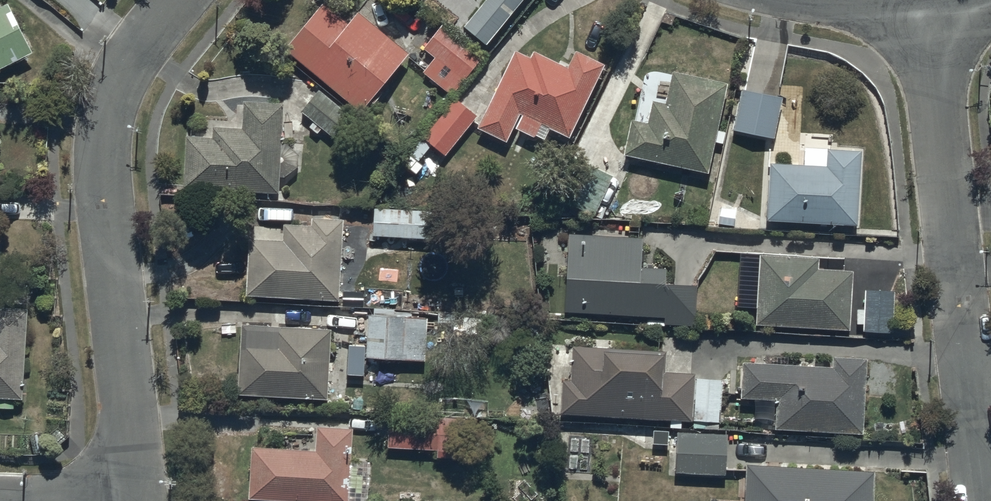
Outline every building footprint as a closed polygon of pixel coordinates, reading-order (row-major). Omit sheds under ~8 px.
[(32,47),(8,0),(2,0),(0,1),(0,63),(32,47)] [(357,112),(407,55),(357,12),(351,18),(330,0),(327,0),(285,48),(357,112)] [(464,25),(486,44),(524,0),(485,0),(464,25)] [(435,56),(421,74),(451,97),(480,59),(442,29),(426,49),(435,56)] [(513,128),(534,138),(537,134),(546,138),(551,128),(569,137),(604,66),(576,52),(569,68),(535,51),(532,57),(515,49),(476,128),(506,142),(513,128)] [(632,118),(625,155),(709,172),(727,83),(675,73),(669,104),(653,101),(649,122),(632,118)] [(318,85),(301,108),(331,134),(350,112),(318,85)] [(742,87),(733,129),(774,138),(784,96),(742,87)] [(477,110),(454,94),(403,163),(417,172),(424,162),(420,159),(432,142),(448,153),(477,110)] [(186,137),(184,190),(278,194),(279,178),(285,179),(298,168),(299,155),(288,143),(280,143),(282,103),(243,101),(242,128),(213,127),(212,138),(186,137)] [(860,151),(804,148),(803,165),(770,163),(766,220),(856,225),(860,151)] [(613,177),(587,164),(566,203),(592,216),(613,177)] [(381,206),(379,232),(426,234),(427,207),(381,206)] [(250,236),(247,293),(338,298),(342,218),(312,217),(312,223),(284,222),(283,238),(250,236)] [(642,237),(567,233),(562,312),(663,318),(663,325),(694,327),(696,284),(666,282),(666,270),(640,268),(642,237)] [(819,257),(760,255),(757,326),(850,330),(852,271),(819,270),(819,257)] [(894,289),(864,288),(863,333),(893,334),(894,289)] [(23,392),(24,303),(0,302),(0,391),(23,392)] [(424,356),(425,313),(417,313),(418,306),(373,304),(373,310),(367,310),(365,353),(424,356)] [(328,400),(330,330),(241,327),(239,397),(328,400)] [(561,380),(560,414),(720,423),(722,382),(695,380),(695,376),(663,374),(664,350),(571,345),(569,381),(561,380)] [(833,366),(742,363),(740,399),(775,400),(774,430),(863,433),(866,357),(833,356),(833,366)] [(389,416),(387,447),(436,450),(436,458),(462,460),(464,420),(389,416)] [(250,498),(325,500),(349,500),(351,427),(317,426),(316,451),(252,448),(250,498)] [(728,433),(678,430),(676,473),(726,476),(728,433)] [(652,444),(668,445),(668,432),(653,431),(652,444)] [(874,471),(746,464),(744,500),(873,500),(874,471)]
